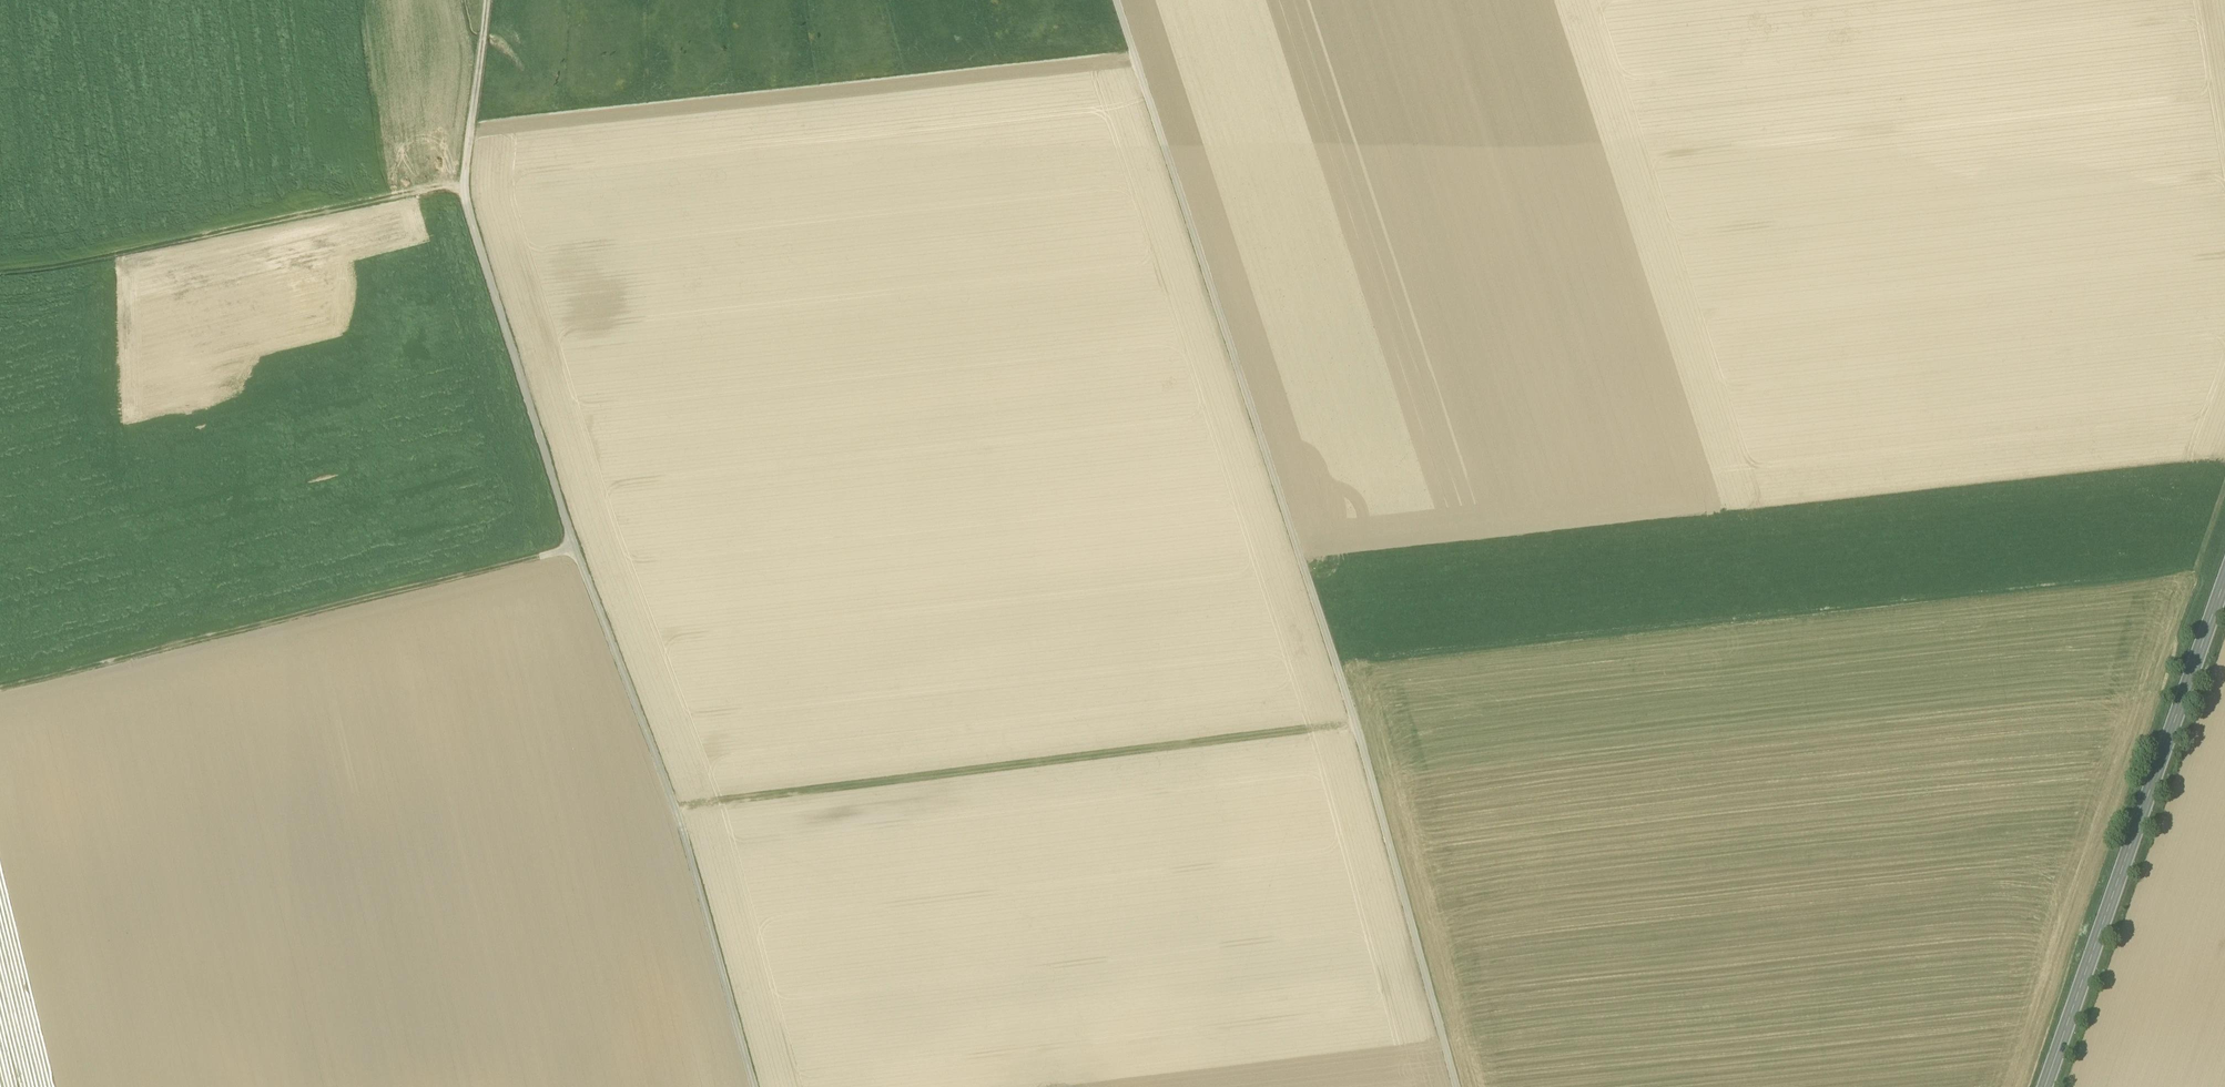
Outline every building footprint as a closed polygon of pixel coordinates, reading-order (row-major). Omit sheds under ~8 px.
[(558,81),(558,70),(546,70),(545,81),(558,81)] [(680,112),(661,114),(662,123),(681,120),(680,112)]
